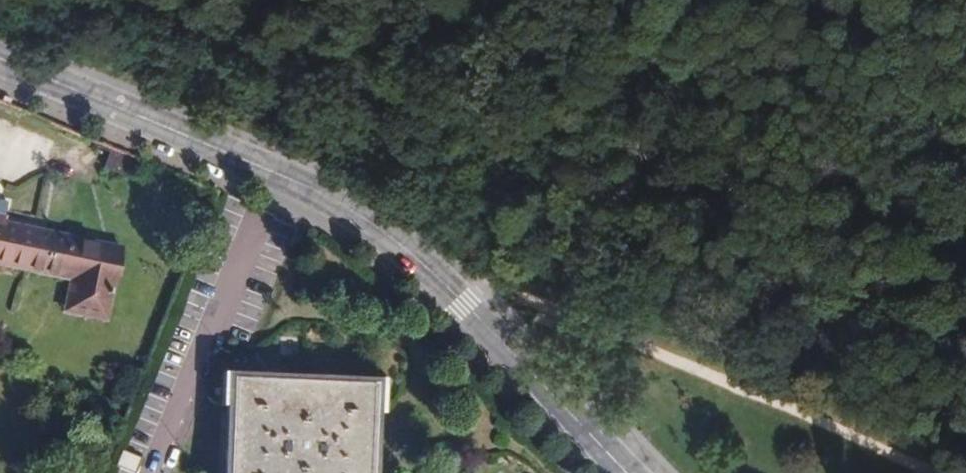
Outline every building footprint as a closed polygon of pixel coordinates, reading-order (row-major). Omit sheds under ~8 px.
[(71,281),(65,313),(108,322),(123,249),(4,225),(5,221),(0,220),(0,266),(71,281)] [(383,413),(376,413),(377,391),(248,383),(247,406),(239,405),(235,472),(380,472),(383,413)] [(120,468),(130,472),(141,472),(146,461),(126,453),(120,468)]
